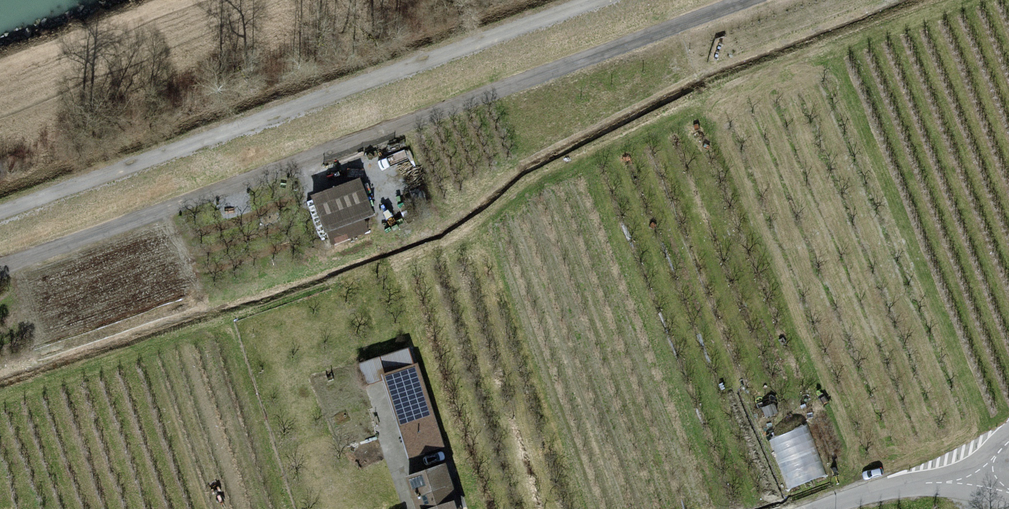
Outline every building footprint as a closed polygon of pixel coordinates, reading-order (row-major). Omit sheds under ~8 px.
[(359,176),(311,193),(324,231),(372,214),(359,176)] [(410,347),(361,362),(367,382),(384,377),(417,367),(410,347)] [(417,367),(384,377),(408,454),(441,444),(417,367)] [(769,435),(789,485),(826,470),(806,420),(769,435)] [(405,476),(416,508),(458,508),(443,463),(405,476)]
